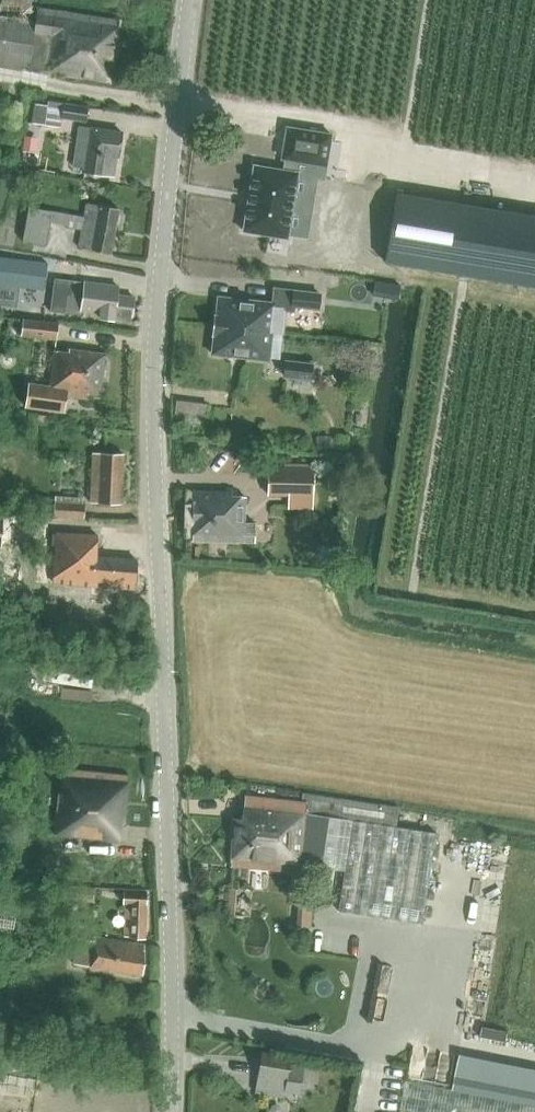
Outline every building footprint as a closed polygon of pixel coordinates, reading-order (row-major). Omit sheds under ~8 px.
[(60,75),(108,82),(111,61),(116,58),(118,47),(114,43),(117,21),(36,8),(34,20),(28,19),(31,0),(1,0),(0,9),(0,63),(45,70),(45,68),(60,70),(60,75)] [(64,103),(62,118),(87,122),(89,107),(64,103)] [(252,156),(242,221),(285,227),(295,164),(308,166),(310,153),(324,155),(329,123),(284,117),(279,148),(282,148),(281,160),(252,156)] [(82,168),(82,172),(115,177),(118,156),(121,132),(80,126),(76,149),(73,167),(82,168)] [(384,261),(534,286),(534,215),(396,192),(384,261)] [(85,204),(83,216),(80,230),(77,246),(109,252),(114,225),(118,222),(120,213),(117,212),(117,210),(85,204)] [(29,206),(23,241),(46,244),(52,211),(29,206)] [(47,263),(0,257),(0,284),(19,286),(44,290),(47,263)] [(55,278),(51,311),(81,315),(82,312),(99,314),(99,317),(131,321),(134,297),(117,294),(118,286),(55,278)] [(214,314),(213,325),(272,331),(283,332),(285,309),(293,310),(294,306),(292,305),(294,290),(275,288),(273,303),(218,296),(216,314),(214,314)] [(294,290),(292,305),(294,306),(318,308),(320,293),(294,290)] [(21,335),(57,339),(59,323),(23,318),(21,335)] [(213,325),(212,335),(214,335),(212,353),(269,359),(272,331),(213,325)] [(27,384),(24,407),(63,411),(65,396),(86,398),(87,393),(100,394),(104,353),(69,349),(69,352),(53,350),(49,386),(27,384)] [(286,361),(284,376),(312,379),(314,364),(286,361)] [(25,410),(8,407),(5,417),(23,421),(25,410)] [(93,468),(91,501),(119,502),(121,454),(93,452),(93,468)] [(269,466),(268,495),(314,497),(315,468),(269,466)] [(193,490),(192,541),(255,542),(255,523),(245,522),(246,497),(231,497),(231,491),(193,490)] [(55,502),(54,515),(84,517),(85,505),(55,502)] [(51,581),(132,588),(135,560),(93,556),(95,534),(55,530),(55,533),(51,532),(50,543),(54,543),(51,581)] [(55,834),(69,835),(70,837),(77,839),(84,835),(118,838),(119,825),(123,825),(127,776),(60,770),(55,834)] [(399,809),(303,794),(301,806),(305,806),(301,864),(345,870),(338,911),(422,924),(437,832),(396,826),(399,809)] [(301,870),(301,864),(305,806),(301,806),(243,797),(242,817),(232,817),(229,866),(301,870)] [(68,885),(66,899),(94,902),(95,888),(68,885)] [(142,937),(144,891),(123,890),(123,902),(125,902),(123,936),(142,937)] [(73,962),(139,972),(143,943),(77,933),(73,962)] [(262,1051),(255,1092),(285,1097),(285,1091),(299,1094),(304,1065),(290,1063),(291,1055),(262,1051)] [(399,1111),(534,1111),(534,1091),(454,1076),(451,1090),(405,1081),(399,1111)]
